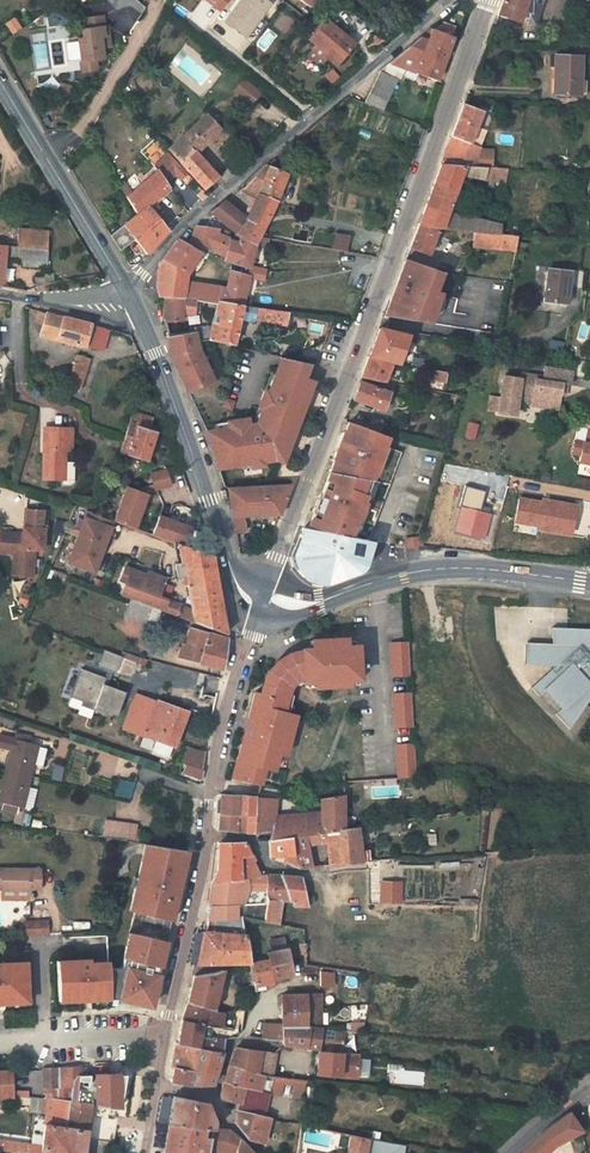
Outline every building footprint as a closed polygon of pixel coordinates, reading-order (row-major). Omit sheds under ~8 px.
[(213,0),(211,3),(222,12),(230,0),(212,0),(213,0)] [(269,5),(263,0),(241,0),(225,22),(246,37),(269,5)] [(497,16),(519,23),(520,20),(528,22),(534,4),(528,2),(529,0),(503,0),(497,16)] [(540,6),(534,4),(528,22),(535,24),(540,6)] [(315,32),(325,20),(317,13),(307,25),(315,32)] [(103,16),(83,18),(84,29),(82,29),(83,38),(78,39),(81,71),(96,69),(95,60),(102,59),(101,48),(105,48),(104,36),(108,36),(107,26),(104,27),(103,16)] [(8,27),(15,22),(14,19),(6,24),(8,27)] [(335,66),(354,44),(344,35),(338,31),(325,20),(315,32),(309,40),(316,45),(308,55),(321,66),(327,59),(335,66)] [(12,33),(20,28),(15,22),(8,27),(12,33)] [(338,31),(344,35),(347,31),(342,27),(338,31)] [(424,34),(380,70),(399,79),(405,68),(437,80),(452,37),(430,29),(424,34)] [(65,43),(69,58),(78,56),(74,40),(65,43)] [(556,94),(580,95),(581,81),(581,57),(555,56),(553,81),(557,81),(556,94)] [(381,110),(397,79),(380,71),(364,103),(368,105),(379,109),(381,110)] [(242,79),(232,90),(248,103),(257,92),(242,79)] [(72,86),(60,83),(57,94),(69,97),(72,86)] [(379,109),(368,105),(366,113),(375,116),(379,109)] [(482,113),(463,105),(450,141),(465,146),(466,142),(470,144),(482,113)] [(206,114),(167,150),(204,190),(218,177),(196,153),(220,129),(206,114)] [(465,146),(450,141),(444,156),(454,159),(476,162),(482,149),(482,148),(470,144),(466,142),(465,146)] [(474,168),(491,169),(493,150),(482,149),(476,162),(474,168)] [(176,173),(181,168),(167,153),(163,157),(176,173)] [(153,167),(157,170),(166,183),(176,173),(163,157),(153,167)] [(264,166),(243,188),(257,194),(277,202),(280,194),(287,175),(270,168),(264,166)] [(507,170),(491,169),(474,168),(441,166),(428,198),(422,216),(441,218),(442,215),(447,216),(449,212),(454,198),(461,179),(462,176),(488,181),(486,186),(491,188),(493,187),(494,186),(495,182),(505,184),(507,170)] [(126,198),(136,214),(147,230),(159,220),(148,206),(151,203),(168,188),(169,187),(166,183),(157,170),(139,186),(131,193),(126,198)] [(464,181),(461,179),(454,198),(458,199),(464,181)] [(119,188),(126,198),(131,193),(124,183),(119,188)] [(168,188),(151,203),(154,206),(171,191),(168,188)] [(256,197),(257,194),(243,188),(242,188),(238,191),(251,197),(251,195),(256,197)] [(196,195),(200,199),(202,202),(207,197),(201,190),(196,195)] [(259,236),(277,202),(257,194),(256,197),(255,199),(252,197),(242,215),(225,201),(210,212),(214,215),(235,232),(240,236),(254,246),(259,236)] [(159,220),(161,222),(163,220),(154,206),(151,203),(148,206),(159,220)] [(441,218),(422,216),(418,226),(437,228),(450,230),(458,231),(461,219),(465,216),(449,212),(447,216),(442,215),(441,218)] [(147,230),(136,214),(111,235),(120,251),(135,240),(146,255),(158,242),(168,231),(161,222),(159,220),(147,230)] [(500,225),(465,216),(461,219),(458,231),(475,232),(498,235),(500,225)] [(190,240),(189,243),(196,245),(197,245),(225,255),(228,240),(229,239),(220,235),(217,234),(218,230),(218,229),(202,227),(195,226),(194,230),(193,235),(190,240)] [(437,228),(418,226),(409,249),(428,255),(437,228)] [(17,242),(17,246),(19,246),(47,249),(48,232),(18,228),(17,242)] [(346,250),(349,234),(333,231),(331,248),(346,250)] [(240,236),(235,232),(232,240),(232,241),(235,242),(233,250),(235,251),(240,236)] [(516,237),(498,235),(475,232),(474,240),(473,246),(515,251),(516,237)] [(249,268),(254,246),(240,236),(235,251),(232,262),(232,263),(249,268)] [(268,238),(259,236),(254,246),(266,247),(268,238)] [(187,246),(187,245),(180,241),(180,242),(176,240),(162,259),(187,273),(191,266),(195,260),(199,254),(195,251),(187,246)] [(232,240),(228,240),(225,255),(224,259),(232,262),(235,251),(233,250),(235,242),(232,241),(232,240)] [(47,249),(19,246),(17,246),(14,246),(6,245),(5,259),(4,262),(23,264),(23,266),(46,267),(47,249)] [(186,282),(187,273),(162,259),(158,265),(156,286),(158,296),(164,296),(184,298),(186,282)] [(438,272),(405,260),(397,282),(384,316),(429,323),(441,294),(435,292),(439,280),(436,279),(438,272)] [(34,277),(38,287),(48,285),(56,282),(52,269),(43,272),(44,275),(34,277)] [(567,294),(570,272),(547,269),(544,301),(562,303),(563,293),(567,294)] [(242,306),(249,278),(230,273),(227,288),(221,287),(219,302),(242,306)] [(249,278),(242,306),(255,308),(261,279),(249,278)] [(221,287),(186,282),(184,298),(195,300),(201,301),(217,304),(217,302),(219,302),(221,287)] [(195,300),(184,298),(164,296),(165,321),(183,321),(183,314),(194,314),(194,313),(195,300)] [(242,306),(219,302),(217,302),(217,304),(211,327),(208,339),(235,345),(242,306)] [(288,312),(255,308),(252,321),(286,325),(288,312)] [(102,351),(108,328),(94,325),(38,310),(35,321),(43,323),(40,334),(102,351)] [(368,356),(392,363),(397,364),(407,336),(401,334),(379,328),(368,356)] [(173,334),(167,335),(173,357),(179,371),(184,369),(187,374),(181,376),(187,390),(212,379),(196,342),(193,330),(173,334)] [(89,359),(77,355),(68,385),(79,388),(89,359)] [(360,377),(385,382),(392,363),(368,356),(360,376),(360,377)] [(304,405),(313,381),(319,365),(282,357),(278,369),(269,391),(266,390),(262,399),(269,402),(258,425),(248,426),(247,418),(227,421),(227,422),(217,424),(214,426),(213,430),(206,431),(218,467),(250,462),(251,468),(263,466),(262,462),(275,460),(279,462),(300,407),(294,405),(296,402),(304,405)] [(444,382),(446,373),(429,369),(427,378),(444,382)] [(531,402),(558,406),(560,394),(562,384),(566,385),(568,385),(570,375),(552,372),(551,378),(550,381),(546,381),(546,377),(522,373),(521,378),(503,375),(498,413),(515,415),(518,397),(532,400),(531,402)] [(385,382),(360,377),(352,399),(383,410),(393,383),(385,382)] [(283,463),(304,405),(296,402),(294,405),(300,407),(279,462),(283,463)] [(557,410),(558,406),(531,402),(531,406),(557,410)] [(120,452),(146,461),(155,432),(148,430),(150,425),(152,418),(132,412),(124,439),(120,452)] [(580,419),(586,425),(589,426),(589,416),(584,415),(580,419)] [(340,452),(338,451),(336,453),(333,460),(334,462),(330,472),(389,484),(401,453),(384,446),(387,437),(349,422),(345,431),(343,432),(341,439),(341,442),(344,443),(340,452)] [(71,428),(44,428),(43,479),(64,480),(64,484),(70,484),(73,482),(73,463),(64,463),(64,451),(71,451),(71,428)] [(589,431),(587,430),(585,444),(575,443),(572,455),(581,457),(579,464),(589,466),(589,430),(589,431)] [(151,474),(155,483),(156,488),(170,483),(167,474),(165,469),(151,474)] [(318,512),(314,514),(308,529),(349,537),(355,524),(372,530),(389,484),(330,472),(322,494),(324,498),(318,512)] [(126,484),(113,520),(132,527),(146,490),(145,485),(134,487),(126,484)] [(279,515),(291,486),(228,490),(235,532),(242,531),(241,527),(244,527),(243,516),(279,515)] [(463,507),(480,512),(485,492),(467,487),(461,507),(463,507)] [(324,498),(322,494),(319,496),(313,511),(314,514),(318,512),(324,498)] [(544,499),(543,502),(521,498),(516,524),(539,528),(538,530),(572,536),(577,505),(544,499)] [(482,539),(488,514),(480,512),(463,507),(457,531),(463,533),(462,537),(470,540),(471,536),(482,539)] [(0,532),(0,553),(13,554),(13,564),(16,564),(15,575),(33,576),(34,550),(43,551),(45,528),(43,528),(44,511),(25,510),(24,527),(23,527),(22,534),(22,536),(16,536),(16,533),(0,532)] [(88,511),(68,563),(95,572),(99,562),(96,561),(98,556),(100,557),(108,536),(106,535),(107,531),(110,532),(113,522),(99,517),(100,515),(88,511)] [(158,517),(152,534),(168,540),(174,542),(183,545),(189,529),(158,517)] [(362,540),(368,541),(372,530),(355,524),(349,537),(362,540)] [(349,537),(308,529),(304,528),(292,558),(295,566),(299,573),(306,579),(313,583),(323,584),(326,584),(358,572),(362,569),(365,565),(372,542),(368,541),(349,537)] [(168,540),(158,536),(153,549),(163,552),(166,546),(168,540)] [(419,546),(418,539),(406,540),(407,548),(411,547),(419,546)] [(209,628),(228,635),(223,613),(212,556),(189,548),(183,546),(183,545),(174,542),(171,549),(178,549),(181,564),(175,565),(177,577),(186,576),(192,610),(194,623),(209,628)] [(120,580),(126,583),(131,570),(124,568),(120,580)] [(63,585),(67,576),(50,570),(47,578),(63,585)] [(164,612),(168,601),(158,597),(165,579),(147,572),(145,578),(140,576),(141,574),(131,570),(126,583),(121,596),(130,599),(161,611),(164,612)] [(30,610),(29,592),(17,592),(18,610),(30,610)] [(156,623),(161,611),(130,599),(124,616),(145,624),(147,620),(156,623)] [(168,601),(164,612),(193,622),(194,623),(192,610),(168,601)] [(194,623),(193,622),(191,628),(207,633),(209,628),(194,623)] [(182,659),(222,669),(228,638),(207,633),(191,628),(190,627),(182,659)] [(553,629),(552,645),(527,644),(526,667),(555,668),(532,689),(540,698),(546,692),(563,710),(556,716),(570,731),(589,701),(589,630),(553,629)] [(300,650),(300,652),(301,673),(311,673),(312,683),(320,682),(320,687),(347,686),(347,681),(355,681),(358,681),(356,647),(353,647),(346,647),(346,642),(345,639),(310,641),(310,646),(306,646),(305,646),(302,648),(300,650)] [(409,677),(407,644),(390,645),(391,678),(409,677)] [(122,657),(119,656),(104,650),(98,666),(108,670),(112,672),(116,673),(122,657)] [(121,650),(119,656),(122,657),(139,664),(141,658),(121,651),(121,650)] [(301,673),(300,652),(297,652),(288,655),(284,657),(278,661),(274,664),(271,668),(267,674),(264,680),(262,687),(261,694),(264,695),(264,694),(264,692),(265,690),(265,687),(265,685),(266,683),(267,681),(268,679),(269,677),(270,675),(271,673),(289,686),(295,681),(302,678),(302,683),(303,683),(303,688),(320,687),(320,682),(312,683),(311,673),(301,673)] [(197,688),(199,671),(150,664),(148,681),(197,688)] [(71,696),(95,705),(104,684),(106,678),(105,677),(81,668),(71,696)] [(108,670),(105,677),(106,678),(104,684),(108,685),(112,672),(108,670)] [(242,744),(233,780),(244,781),(246,763),(275,763),(278,746),(281,746),(283,737),(288,738),(294,712),(281,709),(286,689),(287,687),(289,686),(271,673),(270,675),(269,677),(268,679),(267,681),(266,683),(265,685),(265,687),(265,690),(264,692),(264,694),(264,695),(261,694),(255,693),(248,720),(255,722),(253,729),(251,728),(250,728),(249,728),(248,729),(247,729),(246,730),(245,731),(245,732),(245,734),(245,735),(245,736),(246,737),(247,738),(248,738),(249,738),(247,746),(242,744)] [(94,708),(116,716),(125,692),(108,685),(104,684),(95,705),(94,708)] [(410,695),(393,696),(394,729),(412,728),(410,695)] [(129,712),(123,729),(155,741),(173,747),(174,747),(188,711),(169,704),(168,707),(155,703),(135,696),(129,712)] [(15,723),(1,718),(0,722),(0,724),(14,728),(15,723)] [(10,751),(5,771),(30,777),(33,764),(37,746),(38,745),(29,743),(22,741),(24,735),(15,733),(13,739),(0,735),(0,748),(10,751)] [(169,758),(173,747),(155,741),(152,751),(169,758)] [(202,770),(206,751),(185,745),(182,764),(186,764),(184,775),(194,777),(196,769),(202,771),(202,770)] [(37,746),(33,764),(42,766),(46,749),(37,746)] [(413,746),(396,747),(397,781),(415,779),(413,746)] [(246,763),(244,781),(253,781),(262,782),(265,766),(274,768),(275,763),(246,763)] [(196,769),(194,777),(200,778),(200,780),(202,780),(204,770),(202,770),(202,771),(196,769)] [(5,771),(0,792),(0,802),(4,803),(13,805),(23,807),(23,805),(28,787),(30,777),(5,771)] [(130,799),(134,783),(119,778),(114,794),(130,799)] [(28,787),(23,805),(32,807),(37,789),(28,787)] [(237,813),(255,815),(256,797),(221,795),(220,811),(218,830),(237,832),(237,813)] [(320,799),(321,812),(322,833),(344,830),(343,795),(320,799)] [(255,815),(254,833),(261,832),(271,832),(272,825),(274,822),(275,816),(277,799),(256,797),(255,815)] [(13,805),(4,803),(2,810),(11,812),(13,805)] [(21,823),(23,814),(16,812),(14,821),(21,823)] [(272,825),(271,832),(270,840),(306,835),(322,833),(321,812),(275,816),(274,822),(272,825)] [(246,834),(254,833),(255,815),(237,813),(237,832),(241,833),(246,834)] [(104,820),(102,835),(135,840),(137,829),(137,825),(104,820)] [(359,828),(344,830),(322,833),(306,835),(308,845),(319,843),(319,844),(326,844),(327,866),(345,864),(363,863),(359,828)] [(147,842),(148,830),(137,829),(135,840),(147,842)] [(308,845),(306,835),(270,840),(271,857),(283,857),(283,862),(297,868),(312,867),(307,845),(308,845)] [(213,878),(212,885),(247,878),(250,888),(249,891),(267,892),(267,875),(259,876),(259,873),(253,861),(255,860),(247,844),(245,844),(243,842),(218,844),(218,857),(218,869),(213,878)] [(119,999),(150,1006),(154,989),(158,973),(173,909),(180,876),(186,850),(144,844),(141,855),(146,856),(140,881),(135,880),(132,897),(136,898),(133,911),(120,967),(108,968),(109,994),(120,993),(119,999)] [(480,890),(482,868),(476,867),(473,889),(480,890)] [(2,890),(29,890),(29,889),(40,889),(39,869),(0,869),(0,887),(2,887),(2,890)] [(267,875),(267,892),(267,900),(280,901),(294,901),(307,902),(302,880),(301,877),(280,875),(267,875)] [(197,965),(197,966),(249,963),(242,917),(263,921),(267,901),(267,900),(267,892),(249,891),(250,888),(247,878),(212,885),(209,905),(212,905),(206,932),(203,932),(197,965)] [(401,885),(383,884),(382,904),(400,905),(401,885)] [(2,901),(29,902),(29,890),(2,890),(2,901)] [(107,900),(116,902),(118,892),(109,890),(107,900)] [(280,901),(267,900),(267,901),(263,921),(278,924),(280,901)] [(24,922),(24,935),(46,933),(46,921),(24,922)] [(269,942),(271,951),(285,949),(283,939),(269,942)] [(249,965),(253,982),(272,978),(291,974),(285,949),(271,951),(267,952),(269,960),(249,964),(249,965)] [(56,960),(58,993),(68,993),(68,1000),(82,999),(82,992),(98,991),(98,998),(109,998),(109,994),(108,968),(107,961),(89,962),(89,959),(56,960)] [(2,998),(2,1003),(13,1003),(12,996),(28,995),(26,962),(0,963),(0,998),(2,998)] [(191,988),(187,1003),(214,1010),(223,970),(216,974),(194,977),(193,980),(191,988)] [(319,986),(334,986),(334,971),(319,971),(319,986)] [(272,978),(253,982),(254,990),(265,985),(273,982),(272,978)] [(281,994),(281,1022),(281,1029),(306,1029),(306,1025),(306,994),(281,994)] [(311,994),(306,994),(306,1025),(321,1028),(321,994),(311,994)] [(242,1028),(245,1007),(235,1013),(225,1013),(214,1010),(187,1003),(183,1018),(181,1024),(177,1043),(198,1047),(200,1036),(223,1037),(229,1037),(238,1037),(239,1036),(242,1028)] [(263,1040),(282,1040),(281,1029),(281,1022),(263,1023),(263,1040)] [(282,1040),(282,1045),(318,1049),(319,1046),(332,1047),(332,1052),(340,1053),(341,1032),(321,1030),(321,1028),(306,1025),(306,1029),(281,1029),(282,1040)] [(198,1047),(221,1052),(223,1037),(200,1036),(198,1047)] [(173,1067),(193,1070),(198,1047),(177,1043),(176,1042),(171,1067),(173,1067)] [(319,1046),(318,1049),(318,1051),(315,1075),(340,1076),(342,1053),(340,1053),(332,1052),(332,1047),(319,1046)] [(193,1070),(189,1086),(212,1086),(221,1052),(198,1047),(193,1070)] [(236,1048),(232,1057),(259,1062),(262,1051),(236,1048)] [(262,1051),(259,1062),(274,1065),(275,1053),(262,1051)] [(358,1055),(342,1053),(340,1076),(356,1077),(358,1055)] [(228,1067),(257,1074),(259,1062),(232,1057),(230,1062),(228,1067)] [(274,1065),(259,1062),(257,1074),(264,1075),(272,1077),(274,1065)] [(82,1066),(74,1067),(70,1093),(78,1094),(93,1095),(92,1075),(82,1075),(82,1066)] [(15,1152),(21,1152),(24,1152),(62,1152),(69,1100),(70,1093),(74,1067),(42,1068),(43,1087),(56,1087),(57,1100),(47,1098),(46,1113),(41,1145),(16,1142),(15,1152)] [(170,1082),(189,1086),(193,1070),(173,1067),(170,1082)] [(228,1100),(241,1103),(244,1087),(270,1092),(274,1077),(272,1077),(264,1075),(257,1074),(228,1067),(219,1098),(228,1100)] [(0,1070),(0,1097),(12,1097),(11,1069),(0,1070)] [(92,1075),(93,1095),(94,1104),(122,1107),(121,1075),(92,1075)] [(274,1077),(270,1092),(283,1094),(285,1079),(274,1077)] [(306,1081),(295,1080),(293,1096),(304,1097),(306,1081)] [(244,1087),(241,1103),(237,1111),(263,1117),(264,1112),(266,1113),(270,1092),(244,1087)] [(70,1093),(69,1100),(77,1101),(78,1094),(70,1093)] [(171,1111),(169,1124),(212,1129),(214,1119),(207,1104),(174,1098),(171,1111)] [(62,1152),(83,1152),(90,1102),(77,1101),(69,1100),(62,1152)] [(268,1118),(263,1117),(237,1111),(235,1110),(233,1120),(247,1139),(263,1143),(270,1118),(268,1118)] [(554,1147),(581,1130),(570,1114),(543,1133),(522,1152),(547,1152),(554,1147)] [(169,1124),(167,1137),(164,1150),(190,1152),(208,1152),(208,1150),(212,1129),(169,1124)] [(212,1129),(208,1150),(213,1151),(223,1152),(236,1152),(236,1151),(226,1140),(228,1130),(212,1129)] [(248,1148),(241,1139),(228,1130),(226,1140),(236,1151),(236,1152),(252,1152),(248,1148)] [(359,1137),(368,1139),(370,1139),(371,1132),(361,1130),(359,1137)] [(368,1139),(359,1137),(350,1135),(347,1152),(366,1152),(368,1139)]
